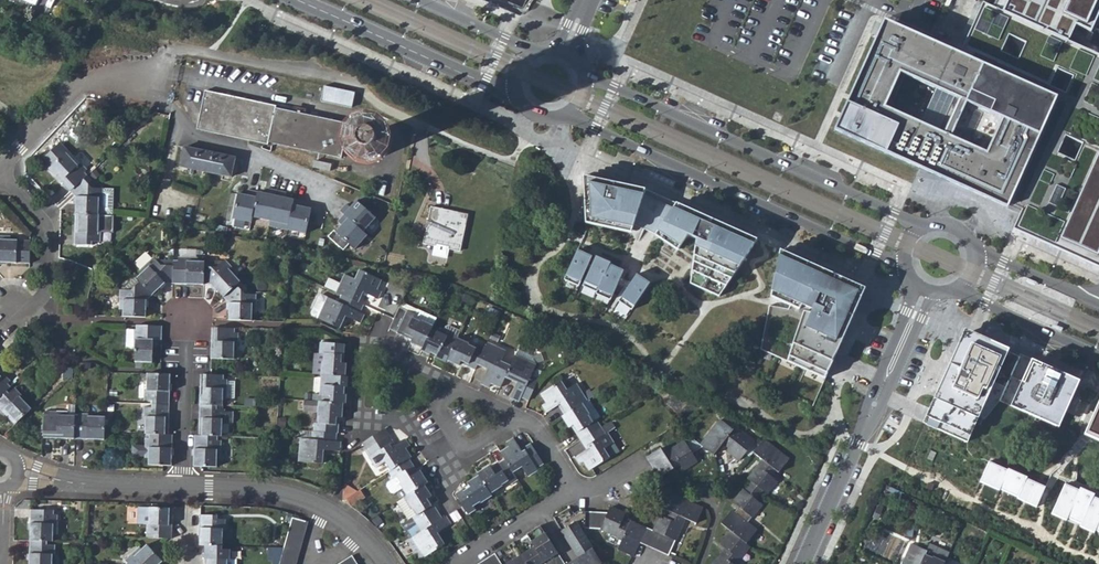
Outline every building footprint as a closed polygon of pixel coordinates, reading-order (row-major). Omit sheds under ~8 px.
[(996,8),(1082,47),(1098,10),(1098,0),(999,0),(996,8)] [(834,130),(928,172),(942,178),(1007,208),(1009,204),(1022,210),(1020,214),(1013,229),(1098,267),(1098,55),(1082,47),(996,8),(983,3),(971,29),(960,54),(947,48),(884,19),(880,28),(837,123),(834,130)] [(351,109),(355,94),(325,86),(321,102),(351,109)] [(344,144),(358,147),(359,142),(345,139),(348,125),(275,109),(275,106),(205,92),(200,113),(214,134),(268,145),(269,143),(341,158),(344,144)] [(214,134),(200,113),(197,130),(214,134)] [(361,140),(359,142),(358,147),(358,152),(361,156),(363,159),(367,161),(372,162),(376,161),(378,160),(381,158),(384,155),(385,152),(385,149),(385,146),(384,142),(382,138),(378,135),(374,134),(369,134),(365,135),(362,137),(361,140)] [(68,152),(60,143),(42,160),(50,169),(49,169),(70,191),(83,179),(86,176),(84,173),(86,170),(85,169),(74,157),(73,157),(71,159),(66,154),(68,152)] [(184,148),(180,167),(231,177),(235,158),(184,148)] [(91,164),(80,151),(74,157),(85,169),(91,164)] [(314,161),(313,168),(329,172),(331,165),(314,161)] [(691,283),(721,295),(758,240),(646,189),(585,175),(586,222),(631,232),(635,224),(656,234),(679,250),(688,237),(695,241),(691,283)] [(75,214),(98,215),(111,216),(112,191),(103,190),(103,189),(91,188),(83,179),(70,191),(76,198),(75,214)] [(251,222),(257,192),(248,190),(247,196),(238,194),(233,218),(251,222)] [(303,202),(294,200),(288,230),(306,234),(311,209),(301,207),(303,202)] [(346,204),(340,211),(344,215),(363,231),(375,218),(356,201),(350,208),(346,204)] [(468,214),(431,207),(428,221),(431,222),(425,236),(424,244),(435,247),(433,255),(447,258),(449,250),(460,252),(468,214)] [(98,232),(98,215),(75,214),(74,245),(91,246),(91,242),(99,242),(100,232),(98,232)] [(344,215),(338,221),(342,225),(336,232),(355,249),(367,235),(363,231),(344,215)] [(29,264),(30,241),(10,240),(10,236),(0,236),(0,263),(29,264)] [(762,349),(824,378),(866,289),(780,250),(770,297),(790,306),(789,309),(769,305),(762,349)] [(565,280),(579,286),(592,258),(578,251),(565,280)] [(596,257),(583,285),(596,292),(608,265),(609,263),(596,257)] [(163,284),(172,284),(173,266),(160,266),(153,258),(139,271),(141,274),(136,279),(139,283),(152,296),(163,284)] [(177,261),(173,261),(173,266),(172,284),(203,286),(204,267),(204,262),(197,262),(197,258),(178,258),(177,261)] [(212,286),(223,298),(236,285),(240,282),(235,277),(238,273),(224,260),(222,263),(216,268),(212,268),(212,262),(204,261),(204,262),(204,267),(203,286),(212,286)] [(623,272),(608,265),(596,292),(611,298),(623,272)] [(344,275),(336,293),(341,295),(358,303),(363,293),(377,300),(381,292),(376,289),(381,281),(359,271),(355,280),(344,275)] [(637,275),(620,299),(633,309),(651,285),(637,275)] [(1035,287),(1036,283),(1026,278),(1026,280),(1025,282),(1035,287)] [(146,301),(152,296),(139,283),(131,290),(119,291),(118,310),(122,311),(122,317),(145,318),(146,301)] [(229,304),(228,320),(251,321),(251,314),(255,315),(256,296),(244,295),(236,285),(223,298),(229,304)] [(317,319),(327,298),(321,295),(318,297),(311,313),(311,316),(317,319)] [(359,313),(363,305),(358,303),(341,295),(337,303),(327,298),(317,319),(340,329),(345,317),(359,323),(363,315),(359,313)] [(422,348),(431,328),(436,319),(417,310),(415,314),(399,307),(393,319),(389,329),(411,339),(410,342),(422,348)] [(1053,324),(1052,328),(1062,332),(1062,330),(1063,328),(1053,324)] [(153,341),(161,341),(161,327),(135,326),(136,330),(134,330),(133,347),(133,350),(135,350),(134,363),(152,363),(153,341)] [(444,332),(456,338),(460,331),(449,326),(446,327),(444,332)] [(430,353),(446,360),(456,338),(444,332),(438,330),(437,331),(431,328),(422,348),(421,351),(429,355),(430,353)] [(234,334),(234,329),(212,329),(211,360),(233,361),(234,354),(237,353),(238,334),(234,334)] [(133,347),(134,330),(125,330),(125,347),(133,347)] [(926,423),(967,442),(1010,350),(965,330),(923,422),(926,423)] [(460,364),(474,370),(477,365),(485,349),(477,345),(475,349),(468,346),(469,344),(456,338),(446,360),(459,366),(460,364)] [(322,362),(321,375),(345,377),(347,364),(344,363),(345,344),(321,342),(320,353),(320,354),(324,355),(324,362),(322,362)] [(491,383),(500,388),(504,378),(510,366),(501,362),(505,352),(487,343),(485,349),(477,365),(487,370),(480,384),(489,388),(491,383)] [(521,397),(529,401),(538,380),(530,376),(536,365),(531,350),(526,353),(518,349),(510,366),(504,378),(517,384),(510,398),(518,402),(521,397)] [(320,353),(314,353),(312,374),(321,375),(322,362),(324,362),(324,355),(320,354),(320,353)] [(1080,382),(1021,355),(1000,402),(1059,429),(1080,382)] [(62,378),(71,379),(71,368),(62,368),(62,378)] [(7,391),(11,387),(10,386),(8,384),(10,381),(0,372),(0,397),(7,391)] [(152,401),(152,405),(169,405),(170,375),(147,374),(146,390),(144,390),(144,401),(152,401)] [(223,379),(224,376),(210,376),(200,375),(199,406),(223,407),(223,400),(226,400),(227,380),(223,379)] [(321,402),(343,404),(346,404),(346,394),(344,394),(345,377),(321,375),(319,395),(313,394),(312,401),(319,402),(321,402)] [(560,405),(566,414),(582,404),(587,401),(583,394),(577,384),(566,390),(561,382),(540,395),(545,403),(541,406),(546,413),(560,405)] [(7,391),(0,397),(0,410),(14,425),(31,409),(20,397),(21,396),(14,388),(9,394),(7,391)] [(583,394),(587,401),(591,398),(595,396),(591,390),(583,394)] [(588,416),(592,423),(597,421),(603,415),(591,398),(587,401),(582,404),(590,415),(588,416)] [(319,415),(318,423),(314,423),(314,432),(337,434),(339,418),(341,419),(343,404),(321,402),(319,402),(303,401),(303,411),(317,412),(317,415),(319,415)] [(1084,435),(1098,441),(1098,402),(1084,435)] [(601,428),(597,421),(592,423),(588,416),(590,415),(582,404),(566,414),(561,417),(569,428),(573,425),(577,432),(576,433),(581,441),(601,428)] [(145,418),(145,434),(149,434),(168,435),(169,405),(152,405),(152,408),(144,408),(143,418),(145,418)] [(235,421),(235,407),(223,407),(199,406),(198,436),(217,436),(222,437),(222,420),(235,421)] [(43,439),(74,439),(74,422),(74,416),(68,416),(68,412),(48,411),(48,415),(44,416),(43,439)] [(78,422),(74,422),(74,439),(105,441),(105,433),(105,417),(89,416),(89,414),(79,414),(78,422)] [(720,421),(700,446),(702,448),(712,456),(721,444),(727,449),(726,451),(739,462),(746,454),(750,457),(753,453),(758,446),(741,433),(738,435),(720,421)] [(605,434),(601,428),(581,441),(584,447),(586,446),(588,449),(575,457),(580,465),(583,463),(589,471),(610,458),(605,450),(614,443),(607,433),(605,434)] [(387,437),(383,430),(365,441),(370,447),(367,449),(371,456),(368,458),(374,468),(385,462),(391,471),(409,459),(420,451),(411,436),(405,439),(393,447),(387,437)] [(337,442),(337,434),(314,432),(312,432),(311,439),(300,439),(298,462),(322,464),(323,450),(340,452),(341,442),(337,442)] [(148,465),(163,465),(171,466),(172,435),(168,435),(149,434),(149,438),(145,439),(144,458),(148,459),(148,465)] [(218,440),(217,436),(198,436),(194,436),(194,466),(204,467),(216,468),(217,460),(221,460),(221,440),(218,440)] [(508,447),(500,453),(505,460),(513,474),(522,468),(529,477),(538,471),(537,469),(543,464),(530,445),(522,451),(514,438),(506,444),(508,447)] [(660,449),(646,458),(659,478),(679,465),(683,471),(697,462),(692,455),(702,448),(700,446),(690,438),(664,455),(660,449)] [(763,441),(758,446),(753,453),(762,461),(748,480),(750,482),(747,486),(759,496),(763,491),(767,494),(776,481),(771,477),(777,472),(779,474),(789,461),(763,441)] [(418,472),(409,459),(391,471),(388,473),(393,480),(397,478),(401,483),(399,484),(402,487),(407,496),(425,485),(429,483),(420,471),(418,472)] [(490,467),(478,474),(480,477),(491,495),(503,488),(502,486),(508,482),(511,486),(518,481),(513,474),(505,460),(492,469),(490,467)] [(1000,489),(1008,470),(988,461),(979,482),(999,491),(1000,489)] [(1000,489),(1019,497),(1028,478),(1028,477),(1009,468),(1008,470),(1000,489)] [(481,504),(492,497),(491,495),(480,477),(468,484),(470,486),(456,495),(469,515),(475,511),(473,507),(480,502),(481,504)] [(389,493),(392,494),(402,487),(399,484),(401,483),(397,478),(393,480),(386,483),(385,487),(389,493)] [(1018,499),(1037,507),(1046,487),(1028,478),(1019,497),(1018,499)] [(1065,483),(1052,513),(1067,520),(1069,517),(1081,490),(1065,483)] [(432,496),(425,485),(407,496),(397,503),(408,520),(413,517),(418,524),(438,511),(430,498),(432,496)] [(357,492),(344,486),(343,501),(345,499),(357,492)] [(756,500),(759,496),(747,486),(733,503),(738,507),(735,512),(732,510),(721,524),(730,532),(746,544),(757,531),(748,523),(762,505),(756,500)] [(1081,490),(1069,517),(1082,523),(1094,496),(1095,494),(1082,488),(1081,490)] [(365,498),(360,490),(357,492),(345,499),(350,507),(365,498)] [(653,532),(675,542),(685,519),(695,523),(703,509),(673,496),(666,511),(669,512),(666,519),(660,516),(653,532)] [(1094,496),(1082,523),(1080,527),(1094,533),(1095,531),(1098,521),(1098,499),(1094,496)] [(155,535),(155,538),(169,539),(172,539),(173,508),(150,508),(150,524),(147,524),(146,534),(155,535)] [(617,550),(633,558),(633,557),(640,544),(646,528),(630,521),(629,524),(623,521),(624,515),(610,508),(608,513),(600,529),(622,540),(617,550)] [(31,510),(30,540),(47,541),(53,541),(53,534),(56,534),(57,515),(53,515),(53,511),(31,510)] [(585,532),(585,529),(578,512),(571,516),(567,510),(553,518),(578,558),(592,549),(584,536),(586,534),(585,532)] [(452,524),(447,516),(443,518),(438,511),(418,524),(408,531),(413,538),(425,557),(445,544),(439,533),(452,524)] [(608,513),(578,512),(585,529),(600,529),(608,513)] [(217,516),(200,515),(199,545),(205,546),(223,546),(223,529),(226,529),(225,520),(218,519),(217,516)] [(370,520),(374,527),(382,522),(378,516),(370,520)] [(308,523),(292,518),(283,549),(279,563),(297,563),(308,523)] [(543,562),(558,553),(540,527),(526,535),(534,548),(521,556),(526,563),(540,563),(543,562)] [(668,556),(675,542),(653,532),(646,528),(640,544),(668,556)] [(746,544),(730,532),(720,545),(725,550),(713,563),(736,563),(749,547),(746,544)] [(409,540),(421,559),(425,557),(413,538),(409,540)] [(47,541),(30,540),(29,563),(52,563),(52,555),(54,555),(54,545),(47,545),(47,541)] [(948,553),(929,544),(925,552),(910,545),(901,563),(943,563),(948,553)] [(126,563),(160,563),(162,562),(154,552),(147,545),(142,549),(139,547),(125,560),(127,563),(126,563)] [(205,546),(204,563),(234,563),(234,560),(230,560),(230,550),(222,549),(223,546),(205,546)] [(592,549),(578,558),(582,563),(602,563),(592,549)] [(544,563),(565,563),(558,553),(543,562),(544,563)] [(494,554),(479,563),(501,563),(494,554)]
